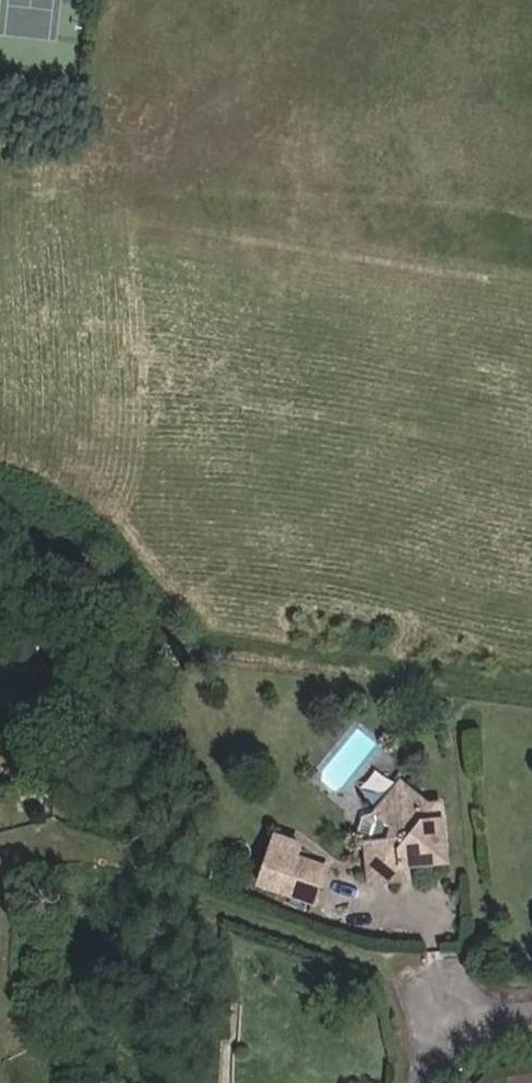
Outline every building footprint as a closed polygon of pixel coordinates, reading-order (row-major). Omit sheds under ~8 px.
[(447,861),(441,806),(422,810),(420,798),(401,784),(378,815),(366,817),(358,835),(373,842),(375,865),(367,868),(368,882),(388,880),(388,876),(403,874),(402,866),(447,861)] [(296,845),(271,836),(255,886),(311,905),(323,869),(292,858),(296,845)]
